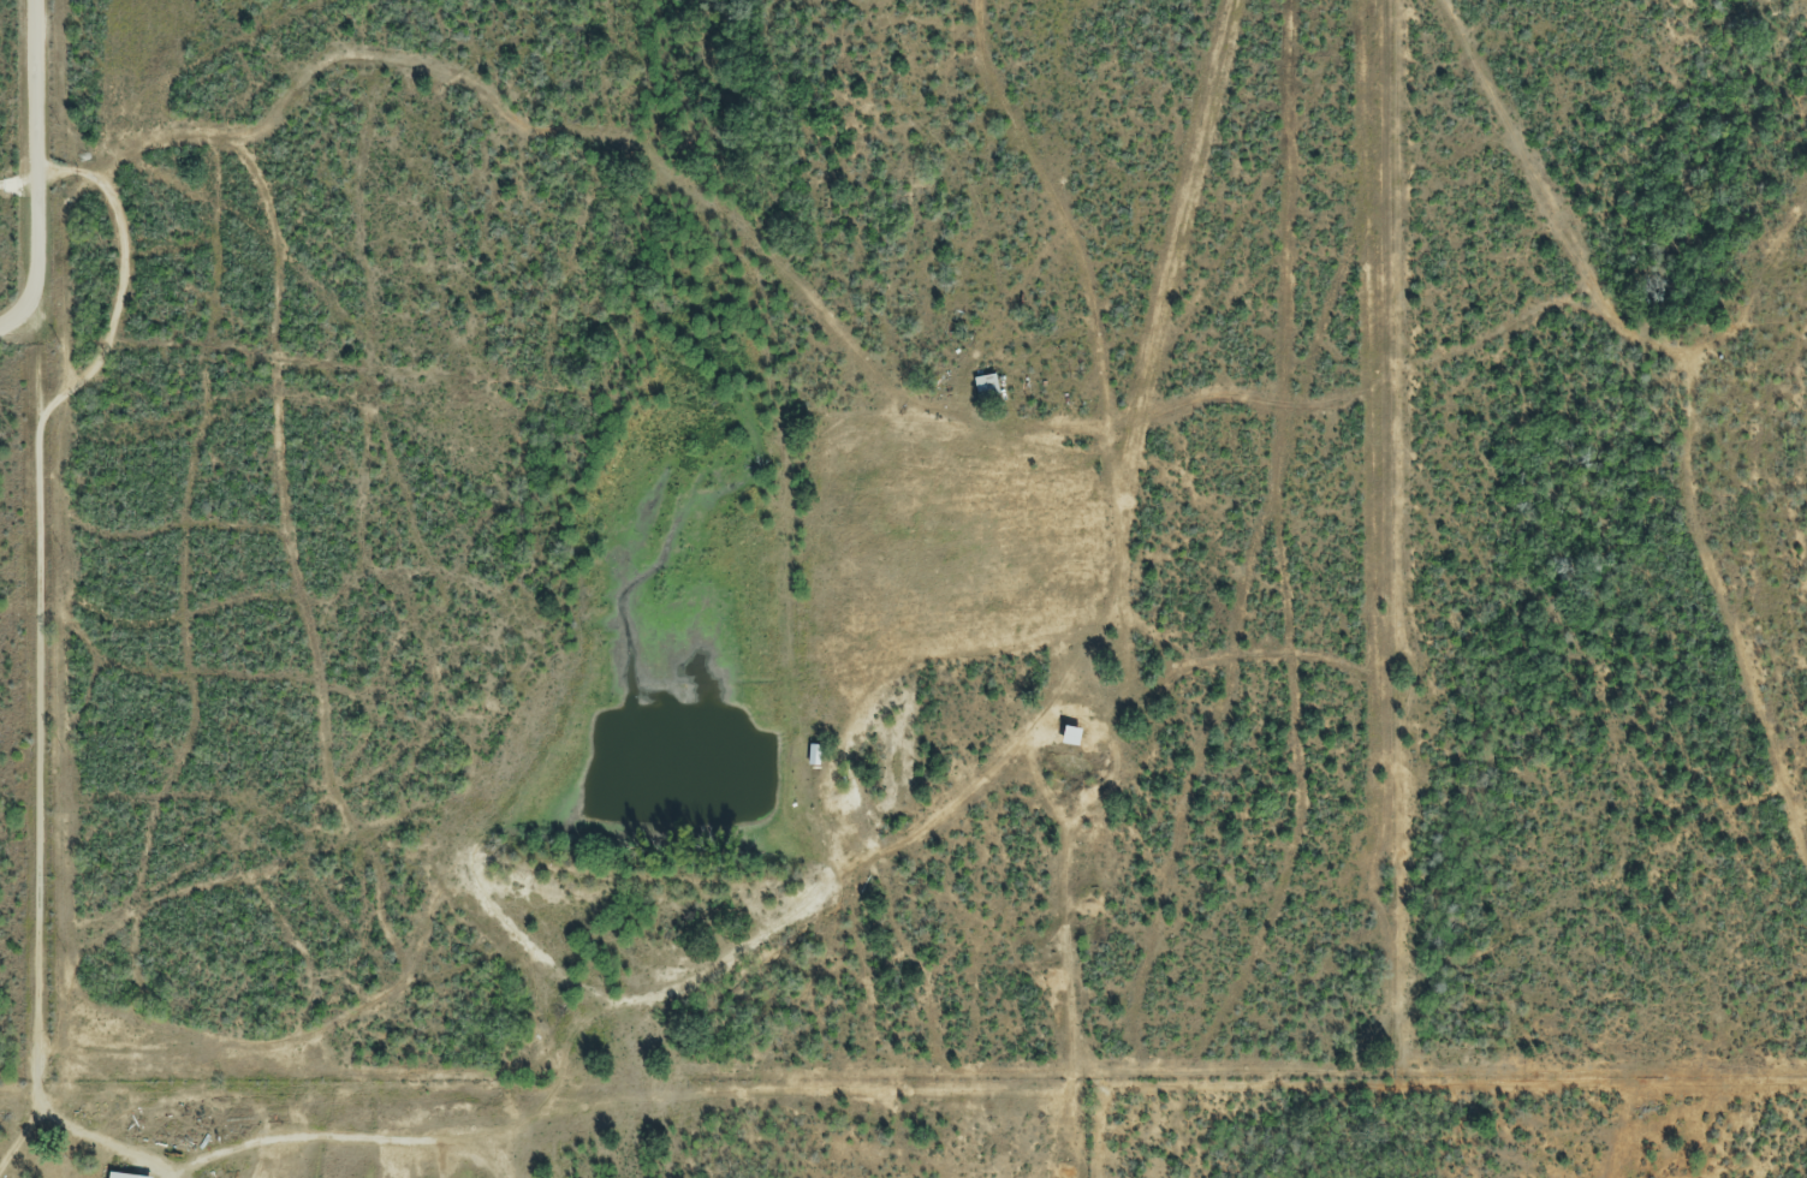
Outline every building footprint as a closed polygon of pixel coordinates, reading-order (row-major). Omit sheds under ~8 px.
[(970,380),(976,403),(997,398),(991,375),(970,380)] [(1076,731),(1059,727),(1055,745),(1072,749),(1076,731)] [(817,748),(807,747),(805,767),(815,768),(817,748)] [(104,1177),(148,1177),(149,1170),(133,1168),(131,1177),(105,1174),(104,1177)]
